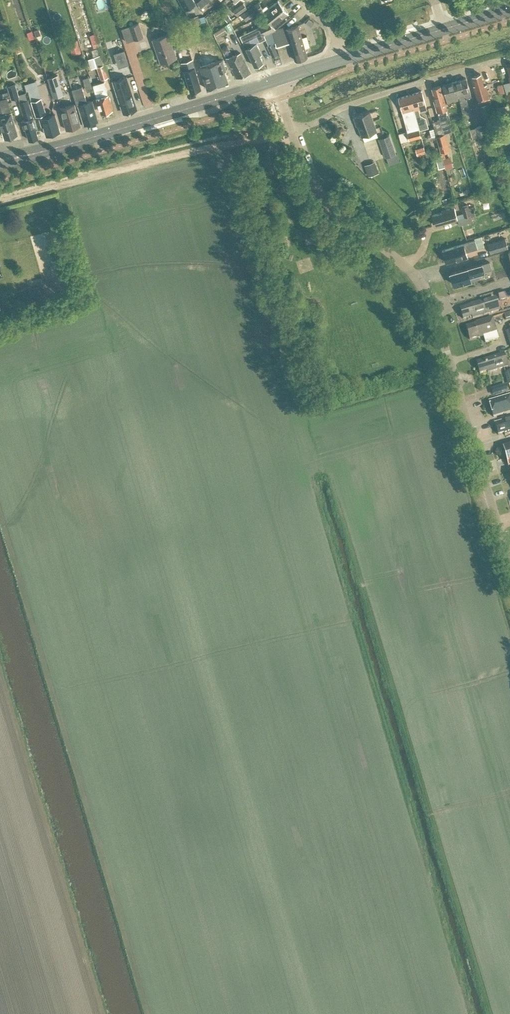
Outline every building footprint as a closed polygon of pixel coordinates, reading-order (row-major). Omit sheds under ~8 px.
[(194,0),(180,0),(184,9),(196,3),(194,0)] [(267,17),(269,16),(271,19),(276,15),(275,13),(284,6),(279,0),(278,0),(269,7),(267,4),(263,7),(260,9),(261,9),(267,17)] [(233,8),(237,14),(247,8),(243,1),(233,8)] [(258,1),(238,16),(243,22),(261,9),(260,9),(263,7),(258,1)] [(269,16),(267,17),(268,19),(259,23),(260,25),(241,35),(255,65),(263,61),(257,50),(259,49),(256,42),(252,44),(249,39),(258,35),(260,39),(269,35),(270,39),(275,38),(277,45),(291,41),(296,59),(307,56),(299,25),(288,28),(287,26),(286,26),(276,29),(273,25),(289,12),(284,6),(275,13),(276,15),(271,19),(269,16)] [(89,13),(84,14),(94,47),(99,45),(89,13)] [(199,14),(190,17),(193,25),(201,22),(199,14)] [(309,17),(305,23),(310,26),(314,21),(309,17)] [(139,21),(129,25),(134,38),(144,35),(139,21)] [(177,57),(169,34),(153,39),(161,62),(177,57)] [(120,47),(117,36),(109,39),(113,49),(120,47)] [(69,41),(72,54),(81,51),(77,39),(69,41)] [(201,66),(208,88),(228,82),(225,71),(226,71),(224,63),(223,64),(222,60),(226,58),(216,39),(195,45),(200,64),(201,64),(202,66),(201,66)] [(180,43),(174,45),(176,51),(183,49),(180,43)] [(117,64),(128,61),(124,47),(113,50),(117,64)] [(251,72),(241,52),(227,58),(237,77),(251,72)] [(91,68),(98,66),(102,78),(110,76),(102,53),(88,58),(91,68)] [(181,58),(183,65),(191,91),(201,88),(192,55),(181,58)] [(46,71),(52,91),(54,97),(63,94),(59,80),(63,79),(59,67),(46,71)] [(473,84),(475,91),(483,116),(491,114),(486,97),(490,96),(488,91),(486,83),(483,84),(480,73),(472,75),(475,84),(473,84)] [(81,74),(70,77),(72,85),(83,82),(81,74)] [(122,77),(112,80),(115,91),(116,92),(123,112),(135,109),(136,108),(133,101),(135,100),(132,91),(131,87),(127,75),(122,77)] [(89,77),(84,79),(87,91),(93,89),(89,77)] [(454,81),(459,98),(460,98),(467,123),(469,122),(473,118),(467,99),(465,100),(464,97),(471,95),(466,77),(454,81)] [(93,85),(95,91),(101,111),(107,109),(108,110),(111,109),(111,108),(112,108),(110,100),(111,99),(110,96),(108,95),(104,81),(93,85)] [(447,102),(459,98),(454,81),(442,84),(447,102)] [(7,85),(9,91),(11,98),(19,95),(15,83),(7,85)] [(29,88),(30,91),(32,99),(42,97),(38,85),(29,88)] [(87,101),(84,91),(82,85),(72,88),(77,104),(79,103),(85,123),(99,119),(93,99),(87,101)] [(432,87),(435,98),(434,98),(440,120),(446,118),(447,122),(451,121),(440,85),(432,87)] [(421,90),(410,93),(419,127),(420,129),(428,126),(426,116),(420,114),(419,110),(427,107),(421,90)] [(410,93),(398,97),(404,116),(407,115),(411,130),(419,127),(410,93)] [(0,100),(0,104),(3,113),(0,114),(0,116),(6,136),(7,136),(9,137),(11,137),(12,134),(19,132),(9,97),(1,100),(0,100)] [(47,112),(42,97),(33,99),(38,115),(40,114),(41,117),(43,124),(44,123),(47,133),(61,129),(56,113),(52,114),(51,110),(47,112)] [(34,116),(29,99),(21,101),(26,119),(23,120),(26,128),(27,127),(30,139),(40,136),(37,128),(38,128),(35,116),(34,116)] [(81,124),(75,103),(61,107),(67,128),(81,124)] [(377,130),(370,111),(354,116),(357,125),(358,124),(362,135),(377,130)] [(482,124),(475,126),(478,136),(480,143),(487,141),(482,124)] [(411,130),(408,131),(410,138),(410,139),(421,136),(419,127),(411,130)] [(389,133),(378,137),(385,156),(396,152),(389,133)] [(436,135),(441,151),(449,148),(445,133),(436,135)] [(424,146),(415,148),(417,154),(425,152),(424,146)] [(435,156),(438,168),(445,166),(443,158),(442,154),(435,156)] [(443,157),(443,158),(445,166),(445,168),(453,166),(451,156),(446,157),(443,157)] [(485,157),(478,162),(481,172),(485,170),(483,167),(489,163),(485,157)] [(368,175),(376,173),(379,172),(375,160),(364,164),(368,175)] [(473,206),(469,207),(468,204),(461,206),(464,216),(458,218),(460,224),(473,221),(471,216),(476,215),(473,206)] [(458,218),(454,206),(442,209),(443,211),(432,214),(435,224),(458,218)] [(475,240),(464,243),(443,250),(446,262),(456,259),(456,260),(467,257),(466,251),(484,245),(481,235),(474,237),(475,240)] [(508,247),(505,237),(488,243),(491,252),(508,247)] [(491,268),(489,260),(450,272),(452,276),(451,276),(453,284),(455,283),(457,284),(480,277),(478,272),(491,268)] [(43,283),(29,287),(33,303),(48,299),(43,283)] [(497,294),(499,302),(509,299),(509,290),(497,294)] [(463,320),(472,317),(472,320),(500,312),(496,299),(487,301),(487,303),(484,304),(483,303),(480,303),(471,306),(472,308),(461,311),(463,320)] [(477,325),(466,328),(470,341),(478,338),(483,337),(485,344),(498,340),(497,335),(492,319),(477,324),(477,325)] [(505,357),(499,359),(477,364),(480,375),(490,372),(491,374),(509,369),(505,357)] [(509,397),(489,403),(493,419),(509,414),(509,397)] [(504,434),(505,437),(509,435),(509,419),(506,420),(506,422),(496,425),(499,436),(504,434)]
